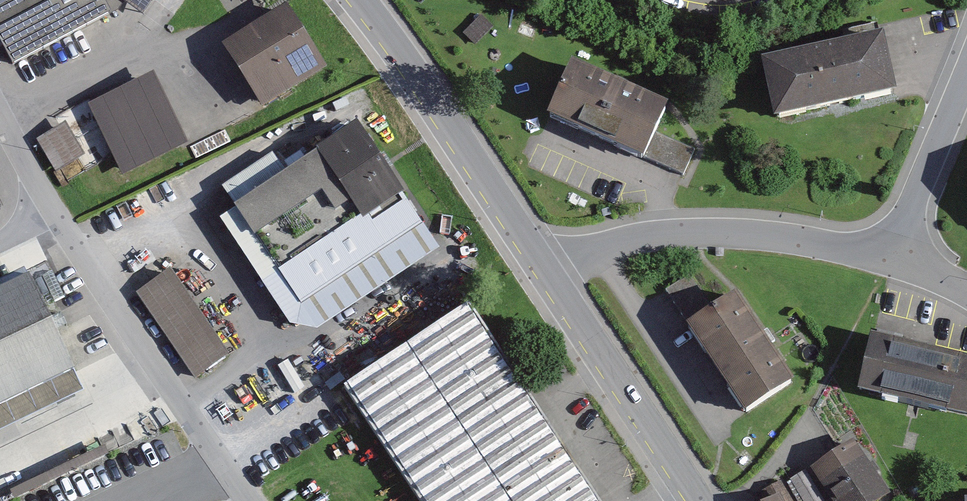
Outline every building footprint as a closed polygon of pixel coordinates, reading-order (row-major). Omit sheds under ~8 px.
[(13,72),(111,20),(117,14),(123,7),(144,21),(158,0),(0,0),(0,49),(13,72)] [(287,12),(220,54),(261,118),(327,75),(287,12)] [(878,40),(752,64),(763,124),(889,100),(878,40)] [(657,114),(560,73),(538,124),(635,165),(657,114)] [(154,78),(88,109),(122,181),(188,150),(154,78)] [(65,127),(37,142),(55,176),(84,161),(65,127)] [(353,128),(223,217),(226,224),(245,249),(313,202),(326,221),(341,211),(353,230),(400,198),(353,128)] [(226,224),(217,229),(289,336),(317,340),(440,258),(405,204),(280,287),(259,256),(251,262),(226,224)] [(167,272),(139,302),(189,384),(222,363),(167,272)] [(706,298),(694,272),(673,282),(685,308),(706,298)] [(0,288),(0,425),(73,390),(19,279),(0,288)] [(731,298),(680,331),(735,415),(786,382),(731,298)] [(333,387),(408,500),(594,500),(464,302),(333,387)] [(860,345),(850,398),(964,421),(966,406),(966,367),(860,345)] [(810,474),(831,500),(881,500),(889,495),(849,444),(810,474)] [(758,500),(790,500),(782,487),(758,500)]
